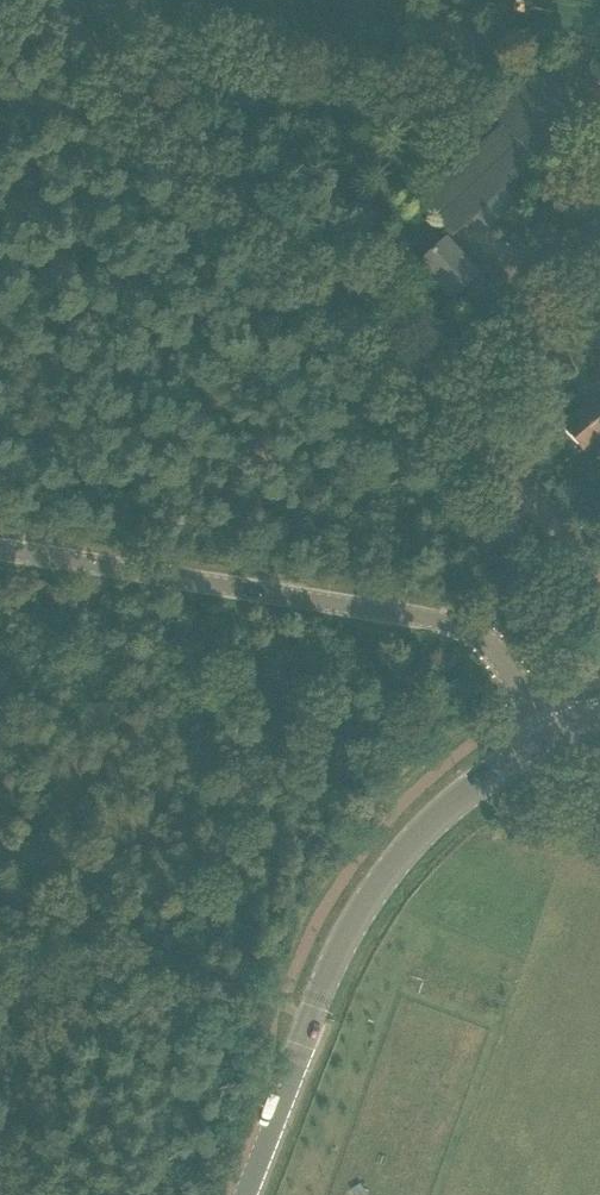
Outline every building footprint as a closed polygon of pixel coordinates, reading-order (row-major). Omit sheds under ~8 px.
[(419,204),(449,237),(569,128),(563,121),(581,105),(546,66),(491,116),(502,128),(419,204)] [(418,269),(417,274),(424,281),(429,281),(432,278),(451,299),(463,288),(480,306),(494,293),(505,283),(487,264),(476,274),(461,257),(445,240),(419,264),(421,266),(418,269)] [(542,356),(560,377),(570,369),(552,347),(542,356)] [(586,454),(599,442),(599,403),(596,398),(580,410),(562,426),(586,454)]
